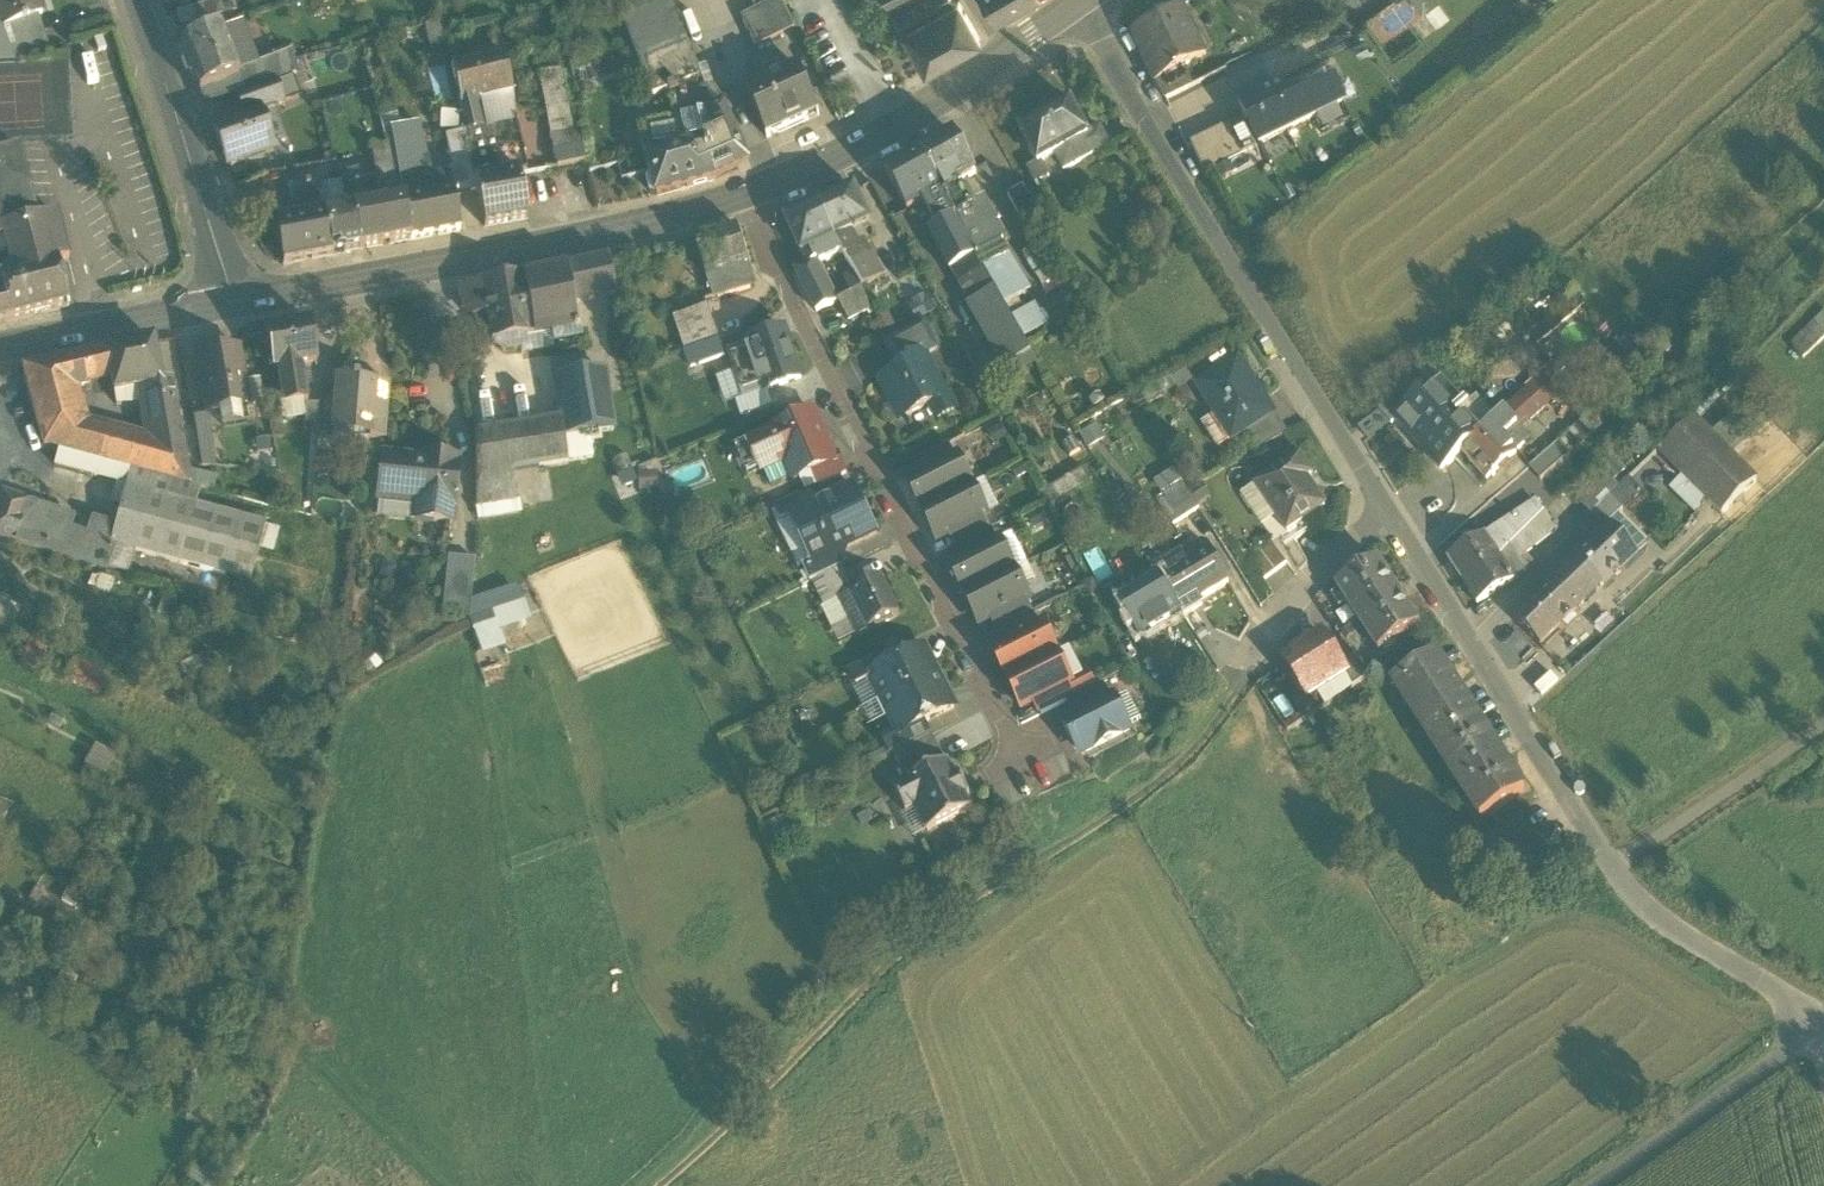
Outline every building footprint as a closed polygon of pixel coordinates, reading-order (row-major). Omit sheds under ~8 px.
[(1,25),(36,14),(38,13),(42,12),(38,0),(0,0),(0,21),(1,25)] [(222,12),(218,0),(213,0),(205,2),(208,16),(222,12)] [(222,12),(237,8),(235,0),(218,0),(222,12)] [(672,0),(629,0),(617,4),(651,96),(664,92),(697,80),(701,78),(672,0)] [(782,0),(777,0),(756,10),(740,18),(756,49),(796,29),(788,12),(782,0)] [(756,10),(777,0),(752,0),(756,10)] [(889,9),(890,8),(906,0),(884,0),(889,9)] [(904,33),(955,4),(953,0),(906,0),(890,8),(904,33)] [(997,20),(1031,0),(985,0),(997,20)] [(1341,4),(1358,23),(1391,0),(1346,0),(1341,4)] [(1450,14),(1439,0),(1418,0),(1436,24),(1450,14)] [(196,20),(208,16),(205,2),(192,6),(196,20)] [(958,3),(955,4),(904,33),(926,72),(980,41),(958,3)] [(196,20),(192,6),(175,11),(180,24),(196,20)] [(1133,30),(1156,80),(1157,79),(1185,64),(1204,54),(1181,6),(1133,30)] [(49,47),(38,13),(36,14),(47,48),(49,47)] [(6,39),(13,60),(47,48),(36,14),(1,25),(6,39)] [(243,19),(239,21),(255,62),(259,60),(243,19)] [(440,19),(425,23),(431,47),(446,44),(440,19)] [(239,21),(221,28),(237,69),(255,62),(239,21)] [(238,74),(237,69),(221,28),(220,26),(180,41),(199,90),(237,75),(238,74)] [(13,60),(6,39),(0,41),(0,60),(13,60)] [(237,75),(243,90),(276,78),(292,73),(295,72),(291,48),(259,60),(255,62),(237,69),(238,74),(237,75)] [(451,65),(461,105),(479,100),(513,92),(503,52),(451,65)] [(1323,63),(1268,89),(1289,132),(1344,106),(1323,63)] [(1157,79),(1167,98),(1194,85),(1185,64),(1157,79)] [(538,73),(549,133),(572,129),(561,69),(538,73)] [(747,92),(767,137),(808,119),(806,116),(818,111),(799,69),(747,92)] [(292,73),(276,78),(284,100),(299,94),(292,73)] [(284,100),(276,78),(243,90),(236,93),(243,113),(258,107),(259,109),(276,103),(284,100)] [(649,191),(657,194),(714,178),(715,178),(712,172),(746,158),(724,105),(709,112),(697,80),(664,92),(675,121),(639,131),(640,134),(646,153),(651,173),(646,180),(649,191)] [(1260,146),(1289,132),(1268,89),(1237,104),(1245,118),(1260,146)] [(491,124),(515,120),(513,92),(479,100),(485,126),(491,124)] [(485,126),(479,100),(461,105),(467,129),(470,142),(464,143),(468,158),(473,180),(493,176),(483,127),(485,126)] [(276,103),(259,109),(272,145),(289,139),(276,103)] [(1053,157),(1062,173),(1108,148),(1099,131),(1087,138),(1070,106),(1054,114),(1053,112),(1034,121),(1036,124),(1019,133),(1036,164),(1036,166),(1043,162),(1053,157)] [(214,123),(227,161),(272,145),(259,109),(258,107),(243,113),(214,123)] [(379,117),(386,143),(393,142),(391,127),(401,125),(397,113),(379,117)] [(1190,144),(1205,172),(1260,146),(1245,118),(1190,144)] [(476,189),(485,225),(529,217),(518,173),(525,171),(515,120),(491,124),(501,175),(493,176),(473,180),(476,189)] [(391,127),(393,142),(421,136),(417,121),(401,125),(391,127)] [(491,124),(485,126),(483,127),(493,176),(501,175),(491,124)] [(549,133),(557,165),(584,160),(576,128),(572,129),(549,133)] [(445,135),(451,162),(468,158),(464,143),(470,142),(467,129),(445,135)] [(631,157),(646,153),(640,134),(625,137),(631,157)] [(920,152),(942,192),(956,184),(976,173),(954,134),(920,152)] [(425,151),(421,136),(393,142),(396,159),(403,195),(403,198),(419,195),(412,154),(425,151)] [(371,146),(379,186),(397,182),(392,160),(396,159),(393,142),(386,143),(371,146)] [(0,154),(0,229),(38,220),(20,149),(0,154)] [(453,189),(449,169),(430,172),(425,151),(412,154),(419,195),(453,189)] [(922,203),(929,199),(942,192),(920,152),(885,171),(908,210),(922,203)] [(453,189),(453,194),(476,189),(473,180),(468,158),(451,162),(452,168),(449,169),(453,189)] [(1051,177),(1043,162),(1036,166),(1036,164),(1026,169),(1035,186),(1051,177)] [(340,181),(344,206),(352,204),(363,202),(357,170),(339,174),(340,181)] [(287,187),(290,206),(299,204),(301,217),(325,213),(320,185),(319,181),(287,187)] [(340,181),(320,185),(325,213),(333,211),(332,208),(344,206),(340,181)] [(956,184),(942,192),(976,257),(997,246),(1003,243),(982,202),(969,209),(956,184)] [(1006,192),(1021,220),(1036,211),(1022,184),(1006,192)] [(819,204),(837,238),(852,230),(869,222),(852,188),(819,204)] [(453,189),(419,195),(403,198),(411,238),(460,229),(453,194),(453,189)] [(951,271),(976,257),(942,192),(929,199),(942,225),(935,229),(929,232),(950,271),(951,271)] [(360,247),(411,238),(403,198),(403,195),(363,202),(352,204),(360,247)] [(929,199),(922,203),(935,229),(942,225),(929,199)] [(292,218),(301,217),(299,204),(290,206),(292,218)] [(344,250),(360,247),(352,204),(344,206),(332,208),(333,211),(325,213),(332,254),(344,251),(344,250)] [(804,255),(809,266),(813,263),(818,261),(821,259),(816,249),(837,238),(819,204),(785,222),(803,256),(804,255)] [(283,263),(332,254),(325,213),(301,217),(292,218),(275,221),(283,263)] [(5,251),(62,237),(56,216),(38,220),(0,229),(0,230),(2,238),(5,251)] [(696,237),(707,276),(742,265),(748,263),(737,225),(696,237)] [(854,272),(863,290),(882,280),(860,243),(850,240),(852,230),(837,238),(845,253),(854,272)] [(5,251),(10,272),(57,261),(58,264),(67,262),(62,237),(5,251)] [(821,259),(818,261),(821,265),(845,253),(837,238),(816,249),(821,259)] [(997,246),(976,257),(1009,316),(1031,303),(997,246)] [(1023,257),(1036,278),(1049,269),(1037,248),(1023,257)] [(607,256),(566,265),(572,303),(616,294),(607,256)] [(1025,344),(1009,316),(976,257),(951,271),(995,348),(1006,369),(1031,355),(1025,344)] [(0,275),(0,285),(2,295),(0,295),(0,322),(68,305),(58,264),(57,261),(10,272),(0,275)] [(797,272),(816,314),(835,305),(813,263),(809,266),(797,272)] [(491,343),(503,351),(521,348),(520,342),(533,339),(532,336),(551,332),(573,328),(573,331),(577,330),(572,303),(566,265),(523,275),(523,274),(458,285),(461,307),(470,306),(472,315),(486,313),(491,343)] [(707,276),(714,299),(749,288),(742,265),(707,276)] [(863,290),(854,272),(843,278),(852,295),(863,290)] [(839,301),(849,321),(872,310),(863,290),(852,295),(839,301)] [(908,308),(918,326),(923,323),(940,314),(930,297),(908,308)] [(1009,316),(1025,344),(1047,331),(1031,303),(1009,316)] [(673,316),(685,352),(720,340),(707,304),(673,316)] [(1815,328),(1823,337),(1823,320),(1815,328)] [(272,372),(277,371),(294,368),(317,364),(309,322),(264,330),(272,372)] [(890,341),(903,367),(924,356),(924,357),(937,351),(923,323),(918,326),(890,341)] [(573,328),(551,332),(554,347),(583,341),(581,329),(577,330),(573,331),(573,328)] [(1803,362),(1823,342),(1823,337),(1815,328),(1792,349),(1803,362)] [(520,342),(521,348),(528,347),(529,353),(554,349),(554,347),(551,332),(532,336),(533,339),(520,342)] [(758,367),(767,392),(768,392),(801,380),(785,332),(751,344),(752,349),(747,351),(753,369),(758,367)] [(144,403),(145,407),(174,401),(171,381),(161,383),(153,339),(106,347),(111,379),(114,394),(142,389),(144,403)] [(725,357),(720,340),(685,352),(691,369),(725,357)] [(734,373),(716,379),(726,406),(736,403),(767,392),(758,367),(753,369),(747,351),(752,349),(751,344),(727,352),(734,373)] [(83,352),(87,370),(91,384),(111,379),(106,347),(83,352)] [(197,355),(207,412),(217,410),(239,406),(250,404),(245,381),(239,348),(197,355)] [(980,384),(1006,369),(995,348),(968,363),(980,384)] [(64,357),(68,374),(87,370),(83,352),(64,357)] [(1039,368),(1031,355),(1006,369),(1014,382),(1039,368)] [(930,407),(937,422),(957,412),(949,397),(945,399),(924,357),(924,356),(903,367),(905,372),(882,383),(892,404),(898,401),(906,419),(930,407)] [(82,427),(73,388),(71,388),(68,374),(64,357),(22,367),(43,446),(59,446),(58,451),(59,451),(92,460),(97,461),(104,433),(82,427)] [(1214,416),(1230,440),(1245,431),(1270,415),(1257,395),(1254,397),(1245,382),(1248,380),(1236,361),(1196,386),(1214,416)] [(1430,366),(1403,390),(1413,402),(1440,378),(1430,366)] [(296,377),(294,368),(277,371),(284,408),(302,405),(305,404),(308,403),(302,376),(296,377)] [(73,388),(91,384),(87,370),(68,374),(71,388),(73,388)] [(553,381),(560,420),(563,441),(589,437),(612,433),(612,431),(602,373),(553,381)] [(1530,389),(1547,408),(1548,409),(1563,396),(1544,376),(1530,389)] [(335,437),(353,438),(354,425),(369,426),(371,426),(373,409),(375,384),(357,382),(358,379),(335,377),(333,400),(330,437),(335,437)] [(1444,468),(1461,453),(1461,452),(1478,436),(1462,417),(1471,409),(1468,405),(1466,404),(1464,406),(1457,412),(1448,402),(1455,396),(1440,378),(1413,402),(1395,417),(1396,418),(1412,437),(1414,435),(1444,468)] [(245,381),(250,404),(264,402),(260,379),(245,381)] [(1254,397),(1257,395),(1248,380),(1245,382),(1254,397)] [(373,409),(387,410),(389,385),(375,384),(373,409)] [(142,389),(114,394),(116,404),(144,403),(142,389)] [(1380,411),(1390,423),(1396,418),(1395,417),(1413,402),(1403,390),(1402,389),(1379,409),(1380,411)] [(1478,436),(1461,452),(1461,453),(1487,481),(1492,477),(1493,479),(1495,477),(1494,475),(1516,455),(1512,451),(1513,450),(1504,440),(1517,428),(1520,432),(1547,408),(1530,389),(1496,419),(1478,436)] [(736,403),(741,419),(773,408),(768,392),(767,392),(736,403)] [(1457,412),(1464,406),(1455,396),(1448,402),(1457,412)] [(1477,398),(1468,405),(1471,409),(1462,417),(1478,436),(1496,419),(1477,398)] [(317,436),(330,437),(333,400),(320,403),(319,405),(317,436)] [(131,470),(190,486),(188,473),(174,401),(145,407),(152,446),(104,433),(97,461),(120,467),(131,470)] [(319,405),(305,404),(306,435),(317,436),(319,405)] [(305,421),(302,405),(284,408),(281,409),(284,425),(305,421)] [(243,425),(239,406),(217,410),(220,429),(243,425)] [(369,439),(385,441),(385,436),(387,410),(373,409),(371,426),(369,426),(368,439),(369,439)] [(1367,438),(1390,423),(1380,411),(1358,427),(1367,438)] [(1273,413),(1270,415),(1245,431),(1257,449),(1285,432),(1273,413)] [(794,481),(795,484),(814,475),(836,465),(836,464),(814,414),(749,443),(762,473),(763,473),(785,463),(794,481)] [(194,419),(200,457),(215,458),(209,416),(194,419)] [(1216,449),(1230,440),(1214,416),(1201,424),(1216,449)] [(1710,439),(1729,458),(1752,435),(1733,417),(1710,439)] [(592,459),(589,437),(563,441),(560,420),(473,434),(474,477),(512,472),(592,459)] [(1707,502),(1722,517),(1755,485),(1729,458),(1710,439),(1693,421),(1660,454),(1684,478),(1707,502)] [(1097,428),(1079,438),(1087,454),(1106,443),(1097,428)] [(1515,436),(1520,432),(1517,428),(1504,440),(1513,450),(1512,451),(1516,455),(1525,446),(1515,436)] [(1564,440),(1570,447),(1582,437),(1577,430),(1564,440)] [(353,438),(335,437),(334,451),(368,454),(369,439),(368,439),(353,438)] [(1527,469),(1537,480),(1572,449),(1570,447),(1564,440),(1562,438),(1527,469)] [(1085,453),(1076,439),(1059,449),(1067,464),(1085,453)] [(914,464),(920,477),(955,460),(948,447),(945,449),(914,464)] [(88,475),(92,460),(59,451),(54,466),(88,475)] [(377,501),(378,501),(426,505),(425,520),(424,521),(451,524),(458,460),(428,457),(427,463),(402,460),(402,457),(382,455),(377,501)] [(617,476),(632,470),(626,455),(611,461),(617,476)] [(201,465),(216,467),(215,458),(200,457),(201,465)] [(1294,506),(1304,522),(1325,508),(1306,479),(1311,476),(1299,457),(1256,485),(1277,517),(1294,506)] [(908,483),(923,513),(972,489),(957,459),(955,460),(920,477),(908,483)] [(88,475),(54,466),(54,468),(115,485),(110,505),(120,508),(131,470),(120,467),(97,461),(92,460),(88,475)] [(1608,477),(1614,483),(1625,474),(1613,460),(1601,470),(1608,477)] [(814,475),(819,488),(847,476),(840,462),(836,464),(836,465),(814,475)] [(771,491),(794,481),(785,463),(763,473),(771,491)] [(115,527),(110,546),(135,553),(226,578),(241,520),(195,507),(200,488),(190,486),(131,470),(120,508),(115,527)] [(1041,496),(1047,506),(1090,481),(1084,471),(1041,496)] [(1161,497),(1180,485),(1183,483),(1176,471),(1153,485),(1161,497)] [(512,472),(474,477),(475,510),(517,504),(512,472)] [(216,480),(188,473),(190,486),(200,488),(212,491),(216,480)] [(657,473),(638,473),(638,492),(657,492),(657,473)] [(1608,477),(1580,505),(1591,516),(1619,489),(1614,483),(1608,477)] [(1695,518),(1707,502),(1684,478),(1669,492),(1695,518)] [(1628,480),(1610,499),(1623,513),(1642,495),(1628,480)] [(972,489),(987,519),(1000,512),(985,482),(972,489)] [(1154,501),(1171,528),(1197,512),(1180,485),(1161,497),(1154,501)] [(1261,528),(1277,517),(1256,485),(1240,496),(1261,528)] [(987,519),(972,489),(923,513),(938,543),(950,537),(985,520),(987,519)] [(813,566),(814,567),(836,556),(877,537),(854,490),(813,509),(791,520),(792,521),(813,566)] [(60,558),(69,534),(72,525),(26,509),(29,502),(2,492),(0,497),(0,537),(60,558)] [(776,513),(782,525),(792,521),(791,520),(813,509),(806,494),(774,508),(776,513)] [(1609,499),(1579,529),(1591,541),(1607,526),(1608,527),(1619,517),(1623,513),(1610,499),(1609,499)] [(414,519),(425,520),(426,505),(378,501),(376,517),(410,520),(414,519)] [(476,520),(521,513),(520,503),(517,504),(475,510),(476,520)] [(1287,533),(1293,541),(1309,530),(1304,522),(1294,506),(1277,517),(1287,533)] [(1535,506),(1525,512),(1534,525),(1543,516),(1535,506)] [(1485,538),(1499,560),(1534,525),(1525,512),(1485,538)] [(803,570),(813,566),(792,521),(782,525),(776,513),(772,515),(799,572),(803,570)] [(1543,516),(1534,525),(1499,560),(1511,579),(1524,571),(1517,560),(1555,532),(1543,516)] [(1619,517),(1608,527),(1636,556),(1647,546),(1619,517)] [(241,520),(226,578),(249,584),(258,552),(265,527),(241,520)] [(950,537),(956,550),(991,533),(985,520),(950,537)] [(87,540),(69,534),(60,558),(80,565),(80,563),(106,570),(107,568),(109,569),(114,555),(108,553),(110,546),(115,527),(94,521),(87,540)] [(1591,541),(1545,585),(1548,588),(1549,588),(1575,615),(1636,556),(1608,527),(1607,526),(1591,541)] [(280,531),(265,527),(258,552),(273,556),(280,531)] [(997,545),(991,533),(956,550),(962,563),(997,545)] [(1014,574),(1028,567),(1013,538),(999,544),(1014,574)] [(1449,560),(1463,582),(1499,560),(1485,538),(1449,560)] [(1248,558),(1264,580),(1287,563),(1271,541),(1248,558)] [(950,569),(965,598),(1014,574),(999,544),(997,545),(962,563),(950,569)] [(107,568),(106,570),(128,576),(135,553),(110,546),(108,553),(114,555),(109,569),(107,568)] [(1160,584),(1180,618),(1202,606),(1199,600),(1226,585),(1206,549),(1156,578),(1160,584)] [(803,570),(810,585),(812,584),(842,569),(836,556),(814,567),(813,566),(803,570)] [(474,560),(447,558),(441,615),(468,617),(469,601),(474,560)] [(1336,586),(1379,654),(1420,628),(1377,560),(1336,586)] [(1511,579),(1499,560),(1463,582),(1477,604),(1512,581),(1511,579)] [(1028,567),(1014,574),(1023,591),(1037,585),(1028,567)] [(812,584),(824,607),(838,601),(855,593),(843,569),(842,569),(812,584)] [(1023,591),(1014,574),(965,598),(980,628),(992,622),(1027,605),(1029,604),(1023,591)] [(855,593),(838,601),(849,623),(855,638),(856,639),(899,618),(880,580),(855,593)] [(469,601),(468,617),(481,657),(506,648),(501,632),(532,622),(519,584),(469,601)] [(1141,641),(1180,618),(1160,584),(1120,606),(1141,641)] [(1548,588),(1514,621),(1540,648),(1575,615),(1549,588),(1548,588)] [(10,603),(0,599),(0,627),(10,603)] [(834,630),(849,623),(838,601),(824,607),(823,608),(834,630)] [(180,609),(162,602),(157,615),(175,622),(180,609)] [(0,627),(0,629),(5,631),(8,623),(15,606),(10,603),(0,627)] [(992,622),(998,635),(1033,618),(1027,605),(992,622)] [(15,606),(8,623),(24,630),(32,613),(15,606)] [(1040,631),(1033,618),(998,635),(1005,648),(1040,631)] [(849,623),(834,630),(841,645),(855,638),(849,623)] [(993,654),(1008,684),(1057,659),(1042,629),(1040,631),(1005,648),(993,654)] [(1308,696),(1315,691),(1344,673),(1345,672),(1332,650),(1321,634),(1310,641),(1309,639),(1294,648),(1295,650),(1284,658),(1296,677),(1295,684),(1299,690),(1305,691),(1308,696)] [(1344,673),(1353,687),(1366,679),(1343,643),(1332,650),(1345,672),(1344,673)] [(1057,659),(1071,688),(1085,681),(1071,652),(1057,659)] [(898,734),(901,739),(923,728),(955,712),(925,653),(883,673),(871,679),(872,681),(892,721),(898,734)] [(1392,682),(1481,821),(1525,793),(1436,653),(1392,682)] [(1071,688),(1057,659),(1008,684),(1023,714),(1035,708),(1069,690),(1072,689),(1071,688)] [(110,677),(73,660),(63,682),(100,699),(110,677)] [(850,674),(857,689),(872,681),(871,679),(883,673),(877,660),(850,674)] [(1353,687),(1344,673),(1315,691),(1325,706),(1353,687)] [(871,730),(892,721),(872,681),(857,689),(852,691),(871,730)] [(1103,689),(1076,703),(1069,690),(1035,708),(1041,721),(1069,707),(1076,722),(1111,704),(1103,689)] [(1115,707),(1128,734),(1142,727),(1129,700),(1115,707)] [(1079,757),(1086,759),(1130,737),(1128,734),(1115,707),(1113,703),(1111,704),(1076,722),(1064,728),(1079,757)] [(894,758),(930,741),(923,728),(901,739),(898,734),(883,742),(892,759),(894,758)] [(932,739),(930,741),(894,758),(908,786),(946,767),(932,739)] [(116,758),(94,746),(83,768),(104,779),(116,758)] [(917,812),(929,837),(974,815),(967,801),(970,799),(959,778),(956,779),(949,766),(946,767),(908,786),(894,793),(906,817),(917,812)] [(6,817),(11,808),(0,802),(0,814),(6,817)] [(914,844),(929,837),(917,812),(906,817),(901,820),(914,844)] [(1466,857),(1471,865),(1492,852),(1488,844),(1466,857)]
